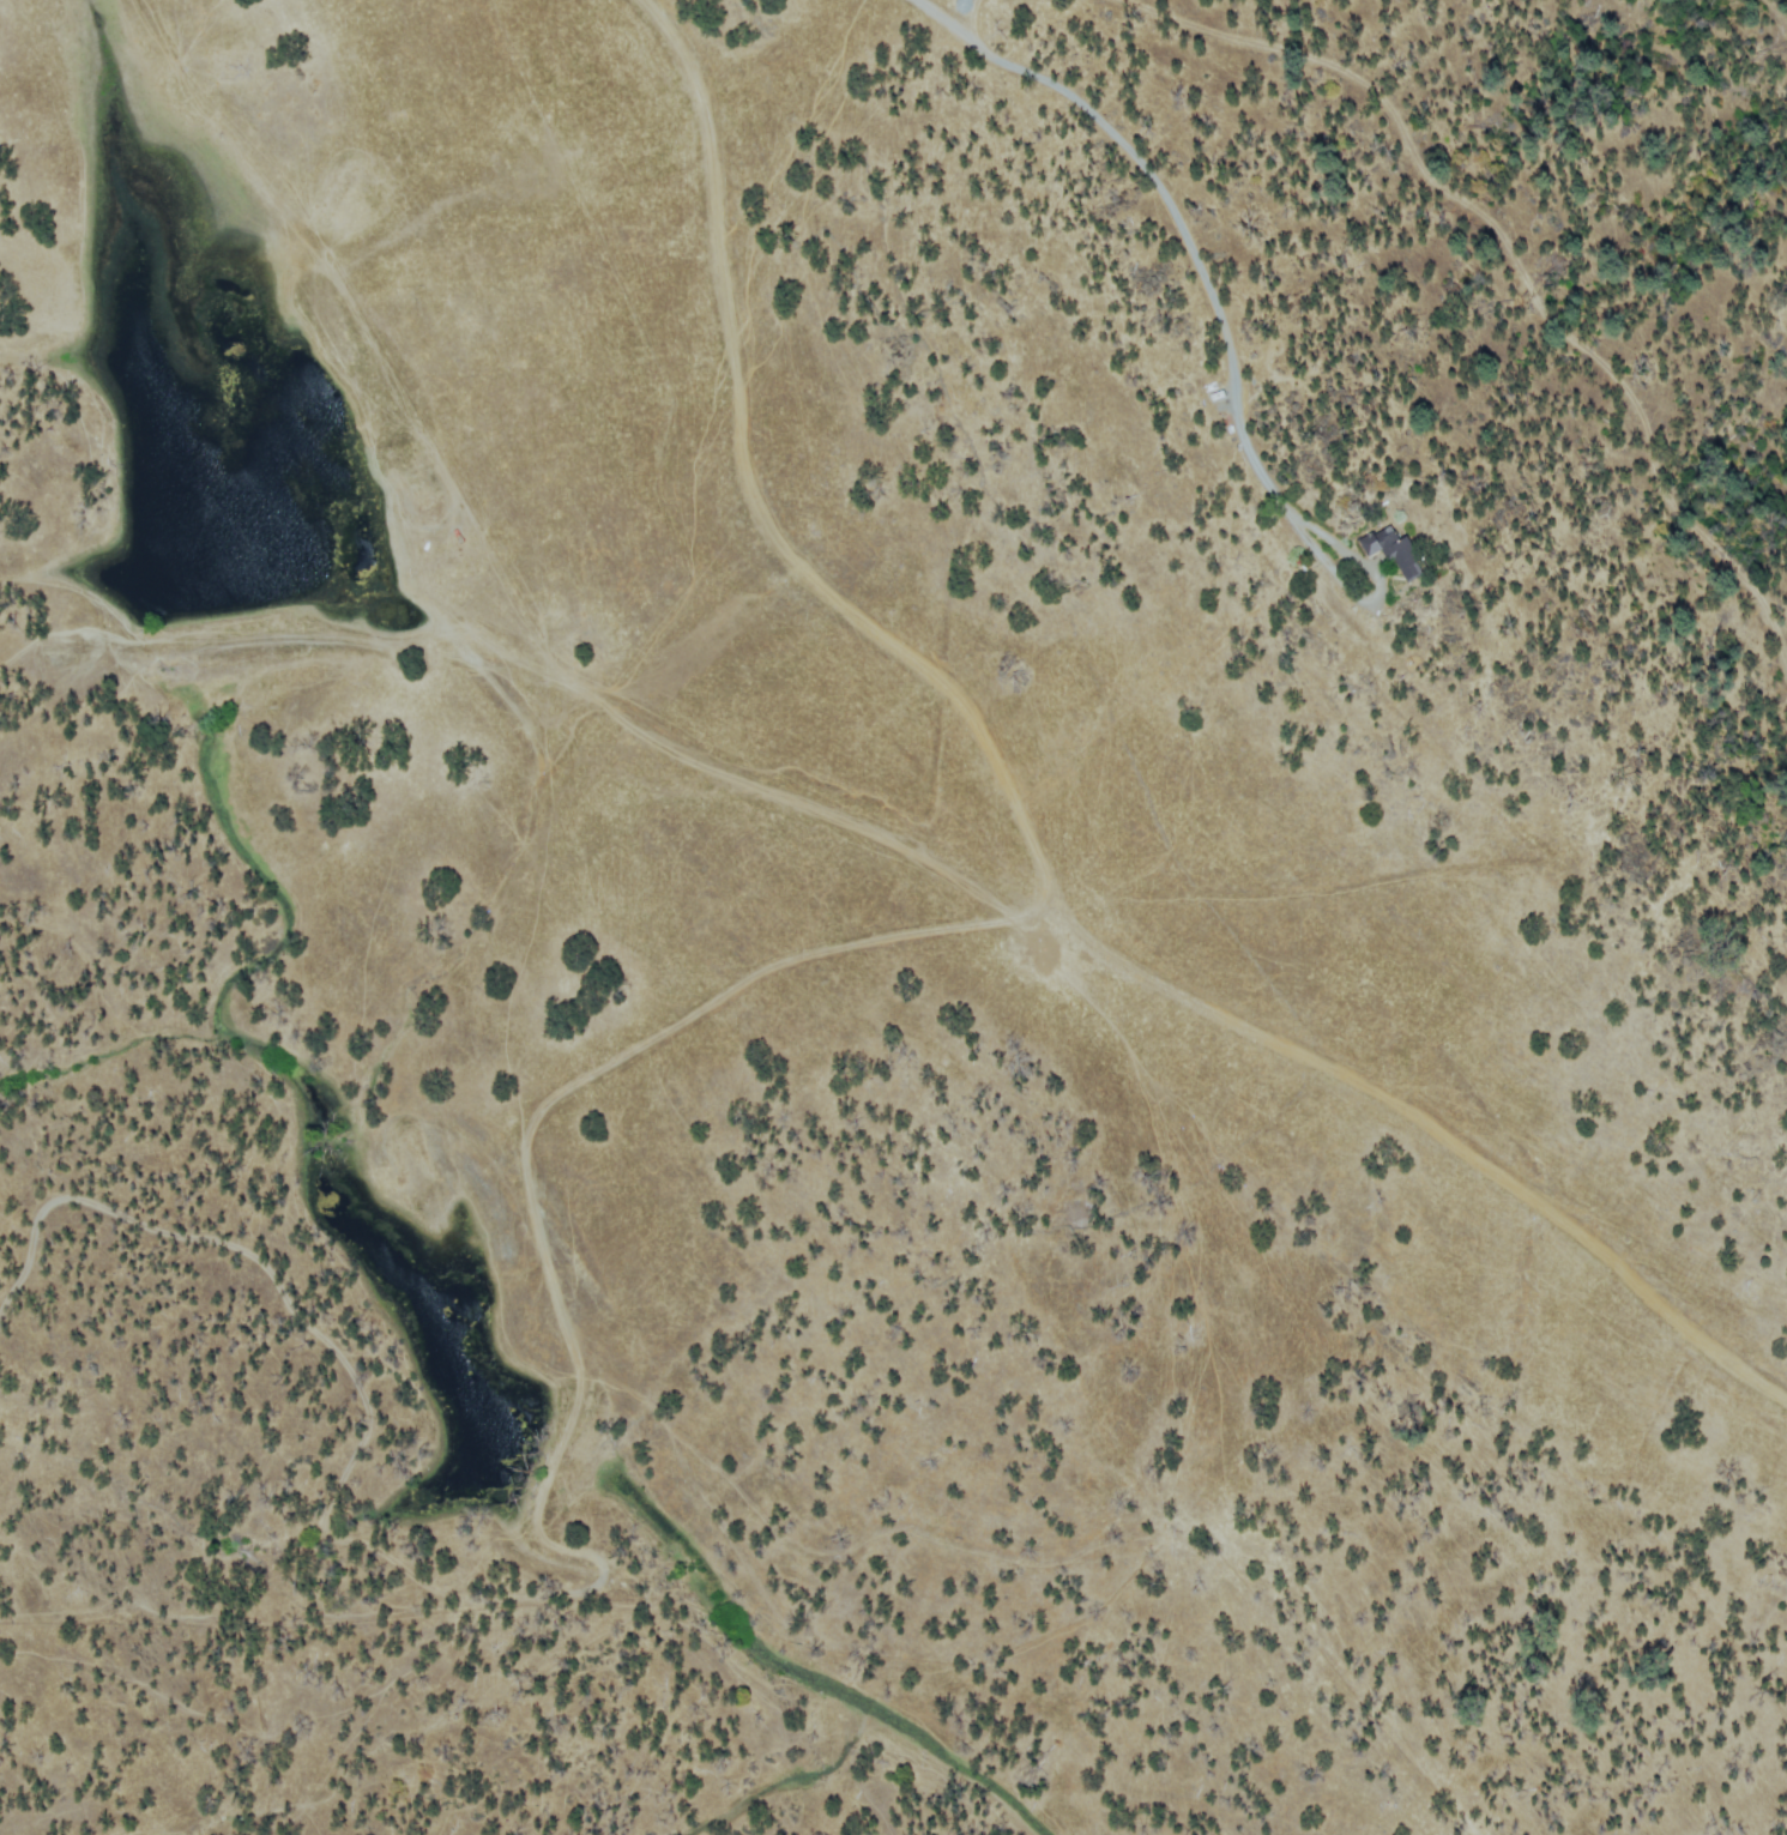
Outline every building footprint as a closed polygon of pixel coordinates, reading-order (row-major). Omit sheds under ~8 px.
[(1389,525),(1399,541),(1403,538),(1412,551),(1406,555),(1419,577),(1409,583),(1396,561),(1389,566),(1381,551),(1371,557),(1362,542),(1389,525)]
